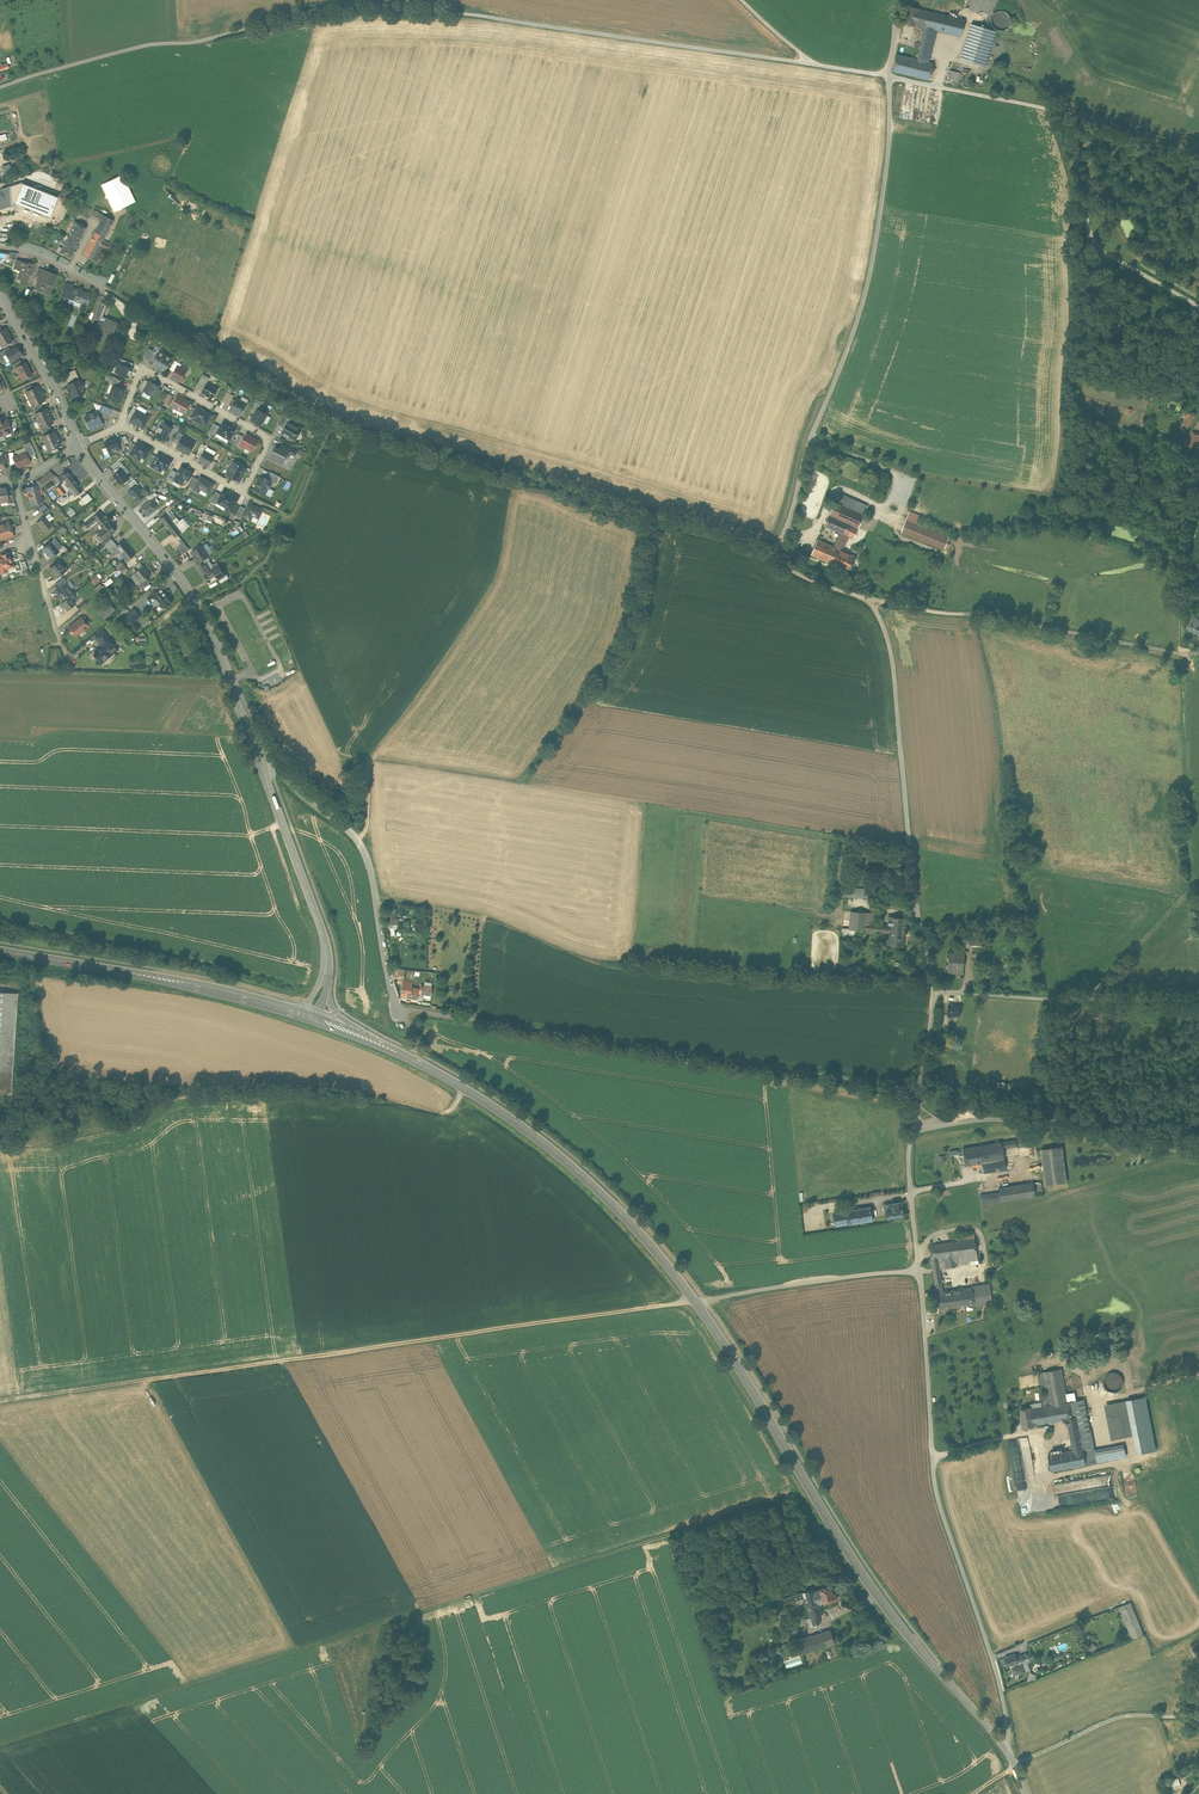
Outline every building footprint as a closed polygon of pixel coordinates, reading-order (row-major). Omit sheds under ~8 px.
[(965,6),(978,14),(980,10),(989,15),(998,0),(969,0),(965,6)] [(929,11),(919,9),(919,8),(908,6),(904,23),(915,25),(925,28),(929,11)] [(1010,24),(1011,20),(1010,16),(1008,13),(1004,11),(1001,10),(997,11),(993,13),(991,16),(991,20),(991,24),(994,27),(997,30),(1001,30),(1005,29),(1008,27),(1010,24)] [(965,20),(929,11),(925,28),(936,30),(961,36),(965,20)] [(988,29),(971,24),(964,47),(981,52),(988,29)] [(936,30),(925,28),(920,48),(917,59),(929,62),(936,30)] [(981,52),(977,63),(985,65),(995,31),(988,29),(981,52)] [(981,52),(964,47),(961,58),(977,63),(981,52)] [(933,63),(929,62),(917,59),(908,57),(896,54),(892,70),(929,80),(930,78),(933,63)] [(961,73),(950,70),(948,77),(959,81),(961,73)] [(930,118),(930,110),(909,110),(901,110),(901,119),(928,119),(928,118),(930,118)] [(10,163),(1,165),(4,174),(12,172),(10,163)] [(135,202),(123,174),(101,183),(113,211),(135,202)] [(1,190),(4,200),(0,201),(0,209),(12,206),(10,186),(0,189),(1,190)] [(104,215),(94,210),(90,217),(100,222),(104,215)] [(113,220),(104,215),(100,222),(110,227),(113,220)] [(76,222),(61,251),(71,256),(86,228),(76,222)] [(100,222),(98,226),(107,231),(110,227),(100,222)] [(107,231),(98,226),(95,232),(104,237),(107,231)] [(95,232),(83,254),(93,259),(100,245),(103,239),(104,237),(95,232)] [(110,243),(103,239),(100,245),(103,247),(107,249),(110,243)] [(100,245),(93,259),(96,261),(103,247),(100,245)] [(26,262),(18,259),(16,264),(15,267),(21,269),(17,278),(21,280),(19,283),(26,285),(30,272),(33,273),(36,264),(29,262),(28,264),(25,263),(26,262)] [(41,276),(40,278),(39,277),(34,289),(40,291),(42,288),(43,288),(43,287),(45,288),(50,290),(56,274),(42,269),(42,270),(43,270),(41,276)] [(91,295),(72,288),(71,292),(68,298),(69,298),(77,301),(77,302),(78,302),(78,301),(82,302),(79,310),(85,312),(91,295)] [(71,292),(63,289),(59,299),(67,302),(69,298),(68,298),(71,292)] [(108,304),(101,301),(100,304),(99,304),(98,307),(105,310),(108,304)] [(105,310),(98,307),(94,318),(98,319),(99,316),(102,317),(105,310)] [(104,322),(100,320),(96,330),(104,334),(106,330),(114,333),(114,334),(119,322),(106,318),(104,322)] [(0,331),(0,348),(12,340),(5,328),(2,330),(0,331)] [(11,350),(6,353),(7,354),(10,361),(21,354),(17,346),(11,350)] [(0,352),(2,356),(3,356),(7,354),(6,353),(11,350),(9,347),(0,352)] [(156,352),(149,348),(144,357),(150,361),(154,355),(156,352)] [(172,358),(159,351),(156,357),(154,355),(151,360),(154,362),(152,364),(157,366),(156,367),(160,369),(160,368),(165,370),(172,358)] [(20,359),(11,365),(14,370),(17,368),(16,367),(23,364),(20,359)] [(175,360),(170,369),(174,372),(178,365),(180,367),(182,364),(175,360)] [(23,364),(16,367),(17,368),(23,379),(32,374),(25,362),(23,364)] [(174,372),(172,376),(181,381),(187,371),(180,367),(178,365),(174,372)] [(66,377),(69,384),(73,382),(73,380),(78,378),(75,369),(68,372),(66,377)] [(203,374),(198,383),(204,387),(207,383),(210,378),(203,374)] [(121,380),(113,377),(111,384),(114,385),(118,387),(121,380)] [(145,379),(140,389),(144,391),(149,382),(145,379)] [(73,382),(69,384),(68,384),(69,388),(68,389),(70,393),(71,393),(73,397),(84,392),(82,388),(83,388),(81,383),(80,384),(79,380),(73,382)] [(149,382),(144,391),(153,396),(159,385),(150,380),(149,382)] [(207,383),(204,387),(202,392),(206,394),(205,394),(209,397),(210,396),(213,398),(218,389),(207,383)] [(118,387),(114,385),(109,398),(120,402),(125,389),(118,387)] [(33,388),(26,392),(29,399),(41,393),(38,386),(33,388)] [(234,395),(227,392),(222,401),(229,405),(232,398),(234,395)] [(41,393),(29,399),(32,406),(40,402),(44,400),(41,393)] [(169,394),(164,403),(168,405),(173,396),(169,394)] [(190,403),(178,395),(172,405),(185,413),(190,403)] [(247,404),(237,398),(236,400),(232,398),(229,404),(233,406),(231,409),(241,414),(247,404)] [(256,402),(250,411),(255,414),(257,409),(258,409),(260,405),(256,402)] [(138,407),(134,405),(129,415),(133,417),(137,409),(138,407)] [(112,409),(104,406),(101,412),(106,414),(109,415),(112,409)] [(211,414),(197,406),(196,409),(192,416),(200,421),(199,422),(203,424),(204,423),(206,424),(211,414)] [(192,407),(187,416),(191,418),(192,416),(196,409),(192,407)] [(36,413),(34,414),(38,421),(50,415),(46,408),(43,409),(36,413)] [(101,412),(100,409),(97,411),(101,418),(105,417),(106,414),(101,412)] [(150,416),(137,409),(133,417),(131,421),(137,424),(137,423),(138,424),(138,425),(143,428),(150,416)] [(258,409),(257,409),(255,414),(251,420),(260,425),(262,421),(263,422),(265,418),(267,414),(258,409)] [(97,411),(85,416),(90,427),(91,427),(92,427),(92,429),(98,426),(97,424),(102,422),(101,418),(97,411)] [(1189,412),(1181,428),(1186,431),(1195,416),(1193,414),(1189,412)] [(289,418),(282,414),(277,423),(283,427),(289,418)] [(50,415),(38,421),(41,428),(49,424),(53,422),(50,415)] [(4,420),(3,417),(0,418),(0,421),(4,434),(5,434),(6,436),(7,437),(11,435),(12,434),(11,432),(10,429),(8,420),(7,419),(4,420)] [(15,418),(8,420),(10,429),(17,426),(15,418)] [(236,429),(223,422),(221,427),(217,433),(218,433),(230,439),(236,429)] [(172,428),(164,423),(161,427),(160,426),(158,431),(159,431),(157,436),(165,441),(169,433),(173,428),(172,428)] [(221,427),(214,423),(209,433),(216,436),(218,433),(217,433),(221,427)] [(298,428),(289,423),(286,428),(285,427),(282,433),(283,434),(283,435),(291,439),(291,438),(295,440),(298,435),(295,433),(298,428)] [(174,424),(172,428),(173,428),(169,433),(173,435),(178,426),(174,424)] [(44,435),(42,436),(45,443),(57,438),(54,430),(52,431),(44,435)] [(1191,431),(1190,433),(1185,445),(1195,449),(1198,440),(1198,437),(1197,436),(1198,434),(1191,431)] [(179,432),(173,441),(179,444),(183,436),(184,435),(179,432)] [(243,436),(239,434),(234,443),(238,445),(243,436)] [(258,440),(247,434),(241,444),(252,451),(254,448),(255,448),(256,445),(256,444),(258,440)] [(122,436),(117,439),(121,448),(119,449),(120,452),(123,450),(126,445),(122,436)] [(183,436),(179,444),(177,447),(183,451),(189,454),(195,443),(183,436)] [(105,442),(110,453),(119,449),(121,448),(117,439),(116,437),(114,438),(114,437),(109,439),(110,440),(105,442)] [(57,438),(45,443),(49,450),(56,447),(61,445),(57,438)] [(151,449),(137,441),(136,445),(130,454),(136,458),(138,455),(145,459),(151,449)] [(132,442),(126,452),(130,454),(136,445),(132,442)] [(206,445),(203,444),(197,453),(200,455),(206,445)] [(30,445),(25,447),(29,456),(35,454),(31,445),(30,445)] [(285,451),(275,447),(269,458),(282,465),(287,455),(288,453),(285,451)] [(297,452),(287,447),(285,451),(288,453),(287,455),(293,458),(297,452)] [(211,454),(208,452),(207,452),(205,451),(200,459),(200,460),(209,465),(214,456),(211,454)] [(26,452),(19,455),(18,455),(13,457),(18,468),(30,462),(26,452)] [(172,461),(158,453),(156,456),(151,466),(157,469),(159,466),(166,470),(172,461)] [(79,479),(87,473),(73,454),(66,459),(70,464),(68,466),(72,471),(79,479)] [(152,454),(147,464),(151,466),(156,456),(152,454)] [(110,467),(115,474),(122,468),(124,467),(118,460),(110,467)] [(248,469),(233,461),(226,474),(240,482),(248,469)] [(193,473),(181,466),(178,472),(174,479),(174,480),(182,484),(185,479),(189,481),(193,473)] [(114,475),(122,484),(130,477),(122,468),(115,474),(114,475)] [(77,483),(67,470),(58,478),(62,483),(63,482),(63,483),(69,490),(69,489),(77,483)] [(178,472),(173,470),(167,479),(173,482),(174,480),(174,479),(178,472)] [(50,471),(39,480),(43,485),(55,476),(50,471)] [(280,476),(270,472),(267,478),(272,480),(271,481),(277,483),(280,476)] [(199,480),(195,477),(190,486),(194,489),(199,480)] [(214,484),(201,477),(200,478),(199,480),(194,489),(199,492),(201,489),(209,493),(214,484)] [(263,480),(260,478),(254,489),(265,494),(268,487),(269,488),(272,483),(271,482),(271,481),(272,480),(267,478),(265,477),(263,480)] [(138,484),(134,479),(129,483),(133,488),(137,485),(138,484)] [(39,480),(35,483),(37,486),(38,489),(43,485),(39,480)] [(44,485),(48,490),(53,485),(49,481),(44,485)] [(83,490),(77,483),(69,489),(72,493),(73,493),(75,496),(83,490)] [(67,491),(61,484),(56,488),(62,495),(67,491)] [(141,490),(137,485),(133,488),(128,492),(137,502),(149,492),(144,487),(141,490)] [(37,486),(34,487),(32,486),(30,489),(27,490),(31,503),(39,501),(41,498),(38,489),(37,486)] [(0,488),(0,495),(1,502),(8,501),(7,495),(6,487),(0,488)] [(239,498),(224,490),(221,494),(217,501),(218,501),(225,505),(226,507),(232,510),(239,498)] [(221,494),(217,492),(216,491),(210,501),(216,504),(218,501),(217,501),(221,494)] [(89,493),(81,497),(84,504),(92,499),(89,493)] [(855,500),(839,493),(835,501),(852,509),(855,500)] [(164,501),(167,505),(173,500),(169,496),(164,501)] [(151,499),(140,507),(148,517),(158,508),(151,499)] [(868,506),(855,500),(852,509),(864,514),(868,506)] [(852,509),(835,501),(829,515),(852,525),(858,528),(864,514),(852,509)] [(263,510),(249,503),(242,516),(251,520),(253,515),(259,518),(263,510)] [(246,508),(241,506),(236,515),(242,518),(243,516),(242,516),(246,508)] [(71,507),(67,512),(71,515),(75,510),(71,507)] [(199,514),(197,517),(211,522),(213,514),(200,510),(199,514)] [(910,510),(906,520),(917,525),(921,515),(910,510)] [(106,518),(100,511),(94,516),(84,524),(88,528),(97,521),(99,524),(106,518)] [(170,515),(168,512),(161,518),(166,525),(176,517),(173,513),(170,515)] [(852,525),(829,515),(824,525),(842,534),(847,536),(852,525)] [(45,516),(37,523),(44,532),(52,525),(45,516)] [(180,521),(176,517),(166,525),(166,526),(175,537),(188,527),(182,519),(180,521)] [(116,531),(106,518),(99,524),(105,531),(100,535),(97,537),(101,542),(104,540),(109,536),(116,531)] [(917,525),(906,520),(901,532),(944,549),(949,537),(917,525)] [(9,522),(2,524),(7,538),(13,536),(9,522)] [(858,528),(852,525),(847,536),(849,536),(854,539),(858,528)] [(836,548),(842,550),(849,536),(847,536),(842,534),(836,548)] [(109,536),(104,540),(101,542),(103,546),(105,545),(112,539),(109,536)] [(116,544),(112,539),(105,545),(109,550),(116,544)] [(842,550),(836,548),(821,541),(818,540),(811,555),(849,572),(856,556),(842,550)] [(129,548),(124,541),(118,546),(116,544),(109,550),(114,556),(118,553),(120,555),(123,553),(129,548)] [(58,551),(51,542),(44,547),(47,551),(47,552),(47,554),(48,555),(49,555),(51,557),(56,553),(59,552),(58,551)] [(189,550),(184,543),(178,548),(183,554),(189,550)] [(203,546),(192,552),(198,561),(197,561),(199,563),(200,562),(200,561),(201,561),(205,559),(209,556),(207,553),(212,550),(207,543),(203,546)] [(64,546),(58,551),(59,552),(56,553),(59,556),(67,549),(64,546)] [(135,555),(129,548),(123,553),(126,557),(129,560),(135,555)] [(10,557),(9,553),(2,555),(2,557),(3,557),(7,571),(8,572),(13,570),(12,567),(13,566),(12,562),(13,559),(10,557)] [(205,559),(201,561),(200,561),(200,562),(199,563),(196,564),(201,572),(211,565),(212,565),(210,561),(207,563),(205,559)] [(58,561),(50,568),(58,577),(66,570),(58,561)] [(222,571),(219,565),(214,569),(211,565),(201,572),(206,580),(215,574),(219,579),(225,576),(222,571)] [(144,566),(140,569),(138,569),(136,571),(136,572),(135,573),(142,582),(147,578),(151,575),(144,566)] [(63,577),(55,584),(58,588),(66,581),(63,577)] [(111,577),(104,582),(107,586),(113,581),(111,577)] [(147,578),(142,582),(139,584),(142,588),(150,582),(147,578)] [(73,593),(65,584),(56,591),(64,600),(69,596),(73,593)] [(160,587),(152,593),(153,594),(148,598),(155,606),(167,596),(160,587)] [(64,600),(61,603),(68,610),(75,604),(69,596),(64,600)] [(85,601),(77,607),(80,610),(87,604),(85,601)] [(109,602),(98,612),(104,619),(115,609),(109,602)] [(134,609),(123,618),(129,625),(140,615),(134,609)] [(82,617),(77,621),(76,621),(73,623),(73,624),(70,627),(77,635),(79,633),(79,634),(83,631),(83,630),(88,625),(82,617)] [(1195,617),(1189,629),(1198,634),(1198,619),(1195,617)] [(103,631),(95,637),(101,644),(108,637),(103,631)] [(108,637),(101,644),(99,646),(99,647),(100,648),(94,653),(94,655),(95,657),(97,657),(102,662),(102,661),(104,661),(105,660),(106,659),(107,658),(109,656),(110,655),(110,654),(110,653),(110,652),(112,650),(114,652),(118,648),(109,637),(108,637)] [(844,896),(868,897),(868,889),(845,888),(844,896)] [(396,908),(387,908),(387,920),(390,920),(390,917),(396,917),(396,908)] [(866,912),(851,911),(850,928),(850,929),(857,930),(864,931),(865,924),(866,917),(866,913),(866,912)] [(872,924),(865,924),(864,931),(888,932),(887,944),(903,945),(906,918),(889,917),(889,925),(872,924)] [(951,959),(951,970),(963,971),(964,955),(965,954),(966,954),(967,953),(968,953),(968,952),(967,952),(966,951),(965,950),(965,949),(957,948),(957,954),(950,953),(949,959),(951,959)] [(413,982),(404,980),(402,992),(408,993),(408,996),(417,998),(419,989),(412,987),(413,982)] [(432,987),(421,986),(420,993),(431,994),(432,987)] [(12,1094),(18,992),(0,991),(0,1093),(12,1094)] [(950,1005),(949,1005),(948,1015),(954,1016),(959,1016),(960,1005),(955,1005),(950,1005)] [(992,1087),(1011,1090),(1012,1083),(993,1080),(992,1087)] [(1015,1140),(1001,1142),(1002,1149),(1017,1146),(1015,1140)] [(1001,1142),(980,1146),(982,1162),(984,1172),(1006,1168),(1002,1149),(1001,1142)] [(980,1146),(963,1149),(965,1165),(982,1162),(980,1146)] [(1062,1146),(1042,1149),(1046,1185),(1066,1182),(1062,1146)] [(1042,1181),(1034,1182),(1036,1195),(1043,1194),(1042,1181)] [(999,1187),(999,1192),(1000,1192),(1001,1201),(1036,1196),(1036,1195),(1034,1182),(999,1187)] [(999,1192),(981,1195),(982,1204),(1001,1201),(1000,1192),(999,1192)] [(904,1215),(902,1202),(885,1205),(887,1217),(904,1215)] [(860,1209),(849,1210),(851,1223),(873,1220),(870,1207),(860,1209)] [(851,1223),(849,1210),(833,1213),(836,1226),(851,1223)] [(1017,1233),(1013,1232),(1010,1233),(1007,1236),(1007,1240),(1009,1244),(1012,1246),(1016,1245),(1019,1243),(1021,1239),(1020,1235),(1017,1233)] [(930,1245),(932,1259),(938,1258),(977,1253),(975,1239),(963,1240),(930,1245)] [(978,1264),(977,1253),(938,1258),(939,1269),(956,1267),(956,1263),(971,1261),(972,1264),(978,1264)] [(936,1286),(942,1285),(939,1269),(938,1258),(932,1259),(936,1286)] [(972,1286),(972,1287),(974,1304),(974,1306),(992,1303),(989,1283),(972,1286)] [(942,1285),(936,1286),(939,1309),(955,1307),(953,1290),(943,1291),(942,1285)] [(972,1287),(953,1290),(955,1307),(974,1304),(972,1287)] [(1046,1406),(1077,1400),(1075,1391),(1066,1393),(1062,1369),(1043,1372),(1047,1397),(1041,1398),(1042,1407),(1046,1406)] [(1113,1390),(1120,1390),(1120,1372),(1105,1372),(1105,1385),(1112,1385),(1113,1390)] [(1077,1400),(1046,1406),(1049,1421),(1066,1419),(1067,1425),(1068,1424),(1072,1449),(1049,1454),(1052,1471),(1096,1462),(1094,1450),(1084,1399),(1077,1400)] [(1118,1402),(1105,1404),(1111,1440),(1125,1437),(1118,1402)] [(1042,1407),(1032,1408),(1035,1424),(1049,1421),(1046,1406),(1042,1407)] [(1035,1426),(1035,1424),(1032,1408),(1031,1407),(1021,1409),(1024,1427),(1035,1426)] [(1094,1450),(1096,1462),(1125,1457),(1123,1445),(1094,1450)] [(1069,1477),(1054,1479),(1056,1494),(1097,1489),(1097,1490),(1113,1488),(1111,1473),(1070,1478),(1069,1477)] [(832,1586),(829,1584),(828,1586),(820,1588),(820,1589),(824,1603),(837,1599),(835,1593),(833,1594),(831,1587),(832,1586)] [(824,1603),(820,1589),(810,1592),(818,1615),(823,1614),(820,1604),(824,1603)] [(818,1615),(810,1592),(810,1590),(802,1593),(804,1598),(810,1618),(813,1625),(820,1623),(818,1615)] [(804,1598),(802,1593),(784,1599),(786,1604),(804,1598)] [(1131,1602),(1120,1607),(1132,1639),(1144,1634),(1131,1602)] [(788,1621),(792,1635),(799,1632),(794,1619),(788,1621)] [(830,1630),(798,1640),(802,1654),(835,1643),(830,1630)] [(1089,1646),(1093,1651),(1098,1646),(1094,1642),(1089,1646)] [(998,1659),(1006,1656),(1004,1650),(996,1652),(998,1659)] [(1015,1653),(1005,1657),(1008,1666),(1015,1664),(1015,1665),(1023,1664),(1025,1663),(1024,1660),(1027,1660),(1032,1658),(1031,1652),(1030,1651),(1025,1653),(1025,1654),(1017,1657),(1015,1653)] [(786,1667),(803,1663),(801,1657),(785,1661),(786,1667)] [(1030,1669),(1027,1660),(1024,1660),(1025,1663),(1023,1664),(1015,1665),(1012,1667),(1015,1674),(1030,1669)] [(1179,1778),(1166,1781),(1168,1788),(1181,1784),(1179,1778)]
